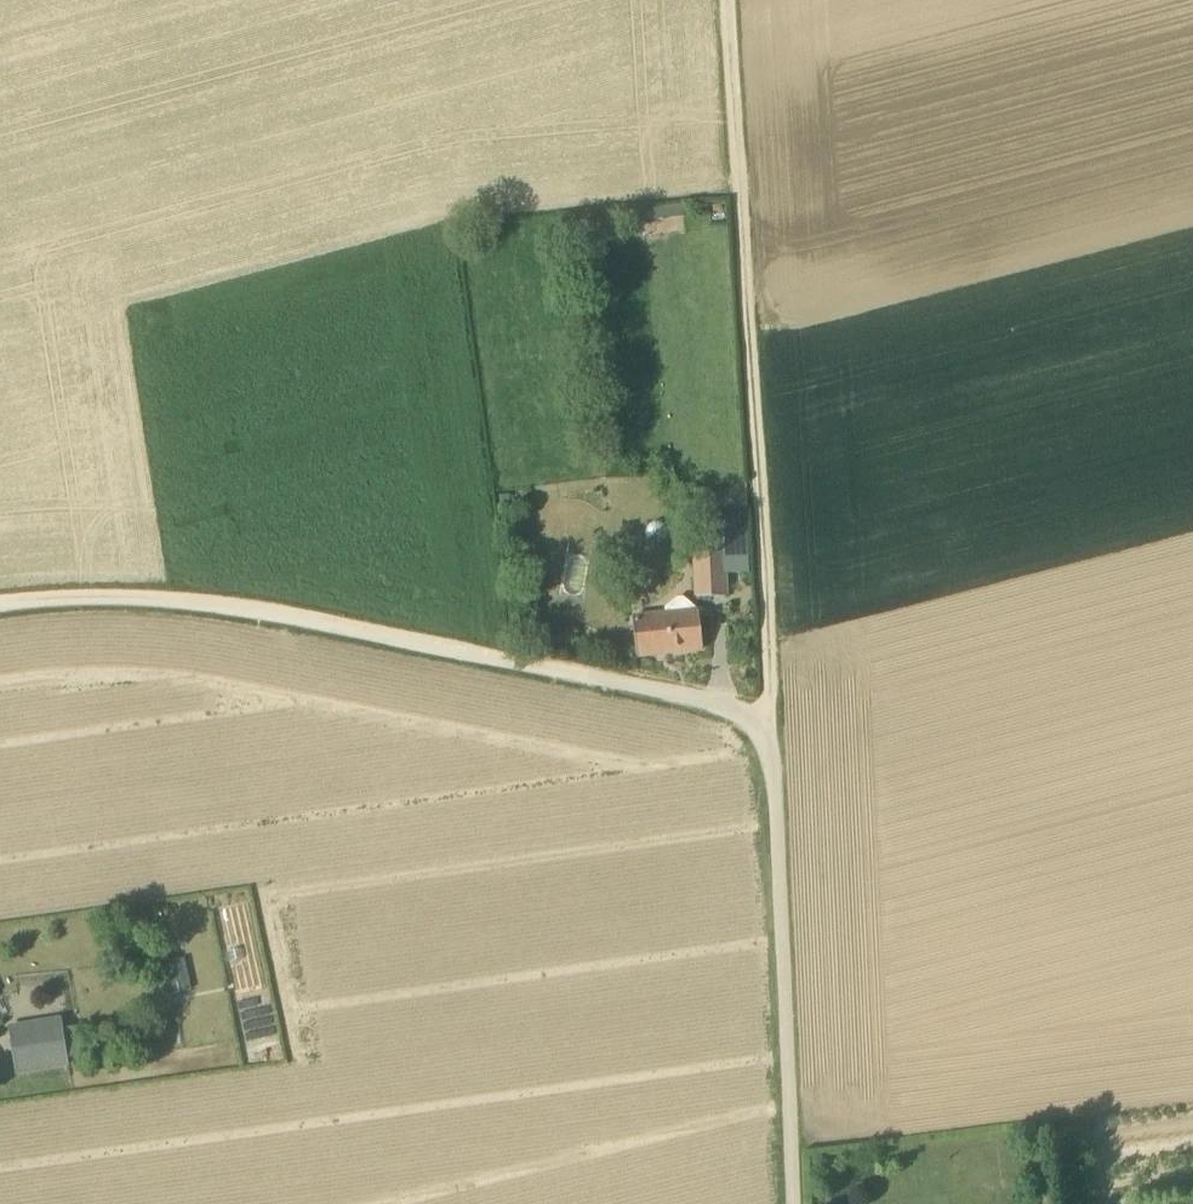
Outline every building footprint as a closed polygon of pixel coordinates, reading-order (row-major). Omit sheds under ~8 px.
[(651,231),(685,228),(683,202),(649,205),(651,231)] [(726,598),(725,573),(750,573),(749,545),(747,512),(703,515),(704,553),(695,553),(697,599),(726,598)] [(699,611),(632,618),(637,657),(703,650),(699,611)] [(188,959),(173,959),(172,986),(188,986),(188,959)] [(69,1066),(63,1028),(10,1037),(16,1075),(69,1066)]
